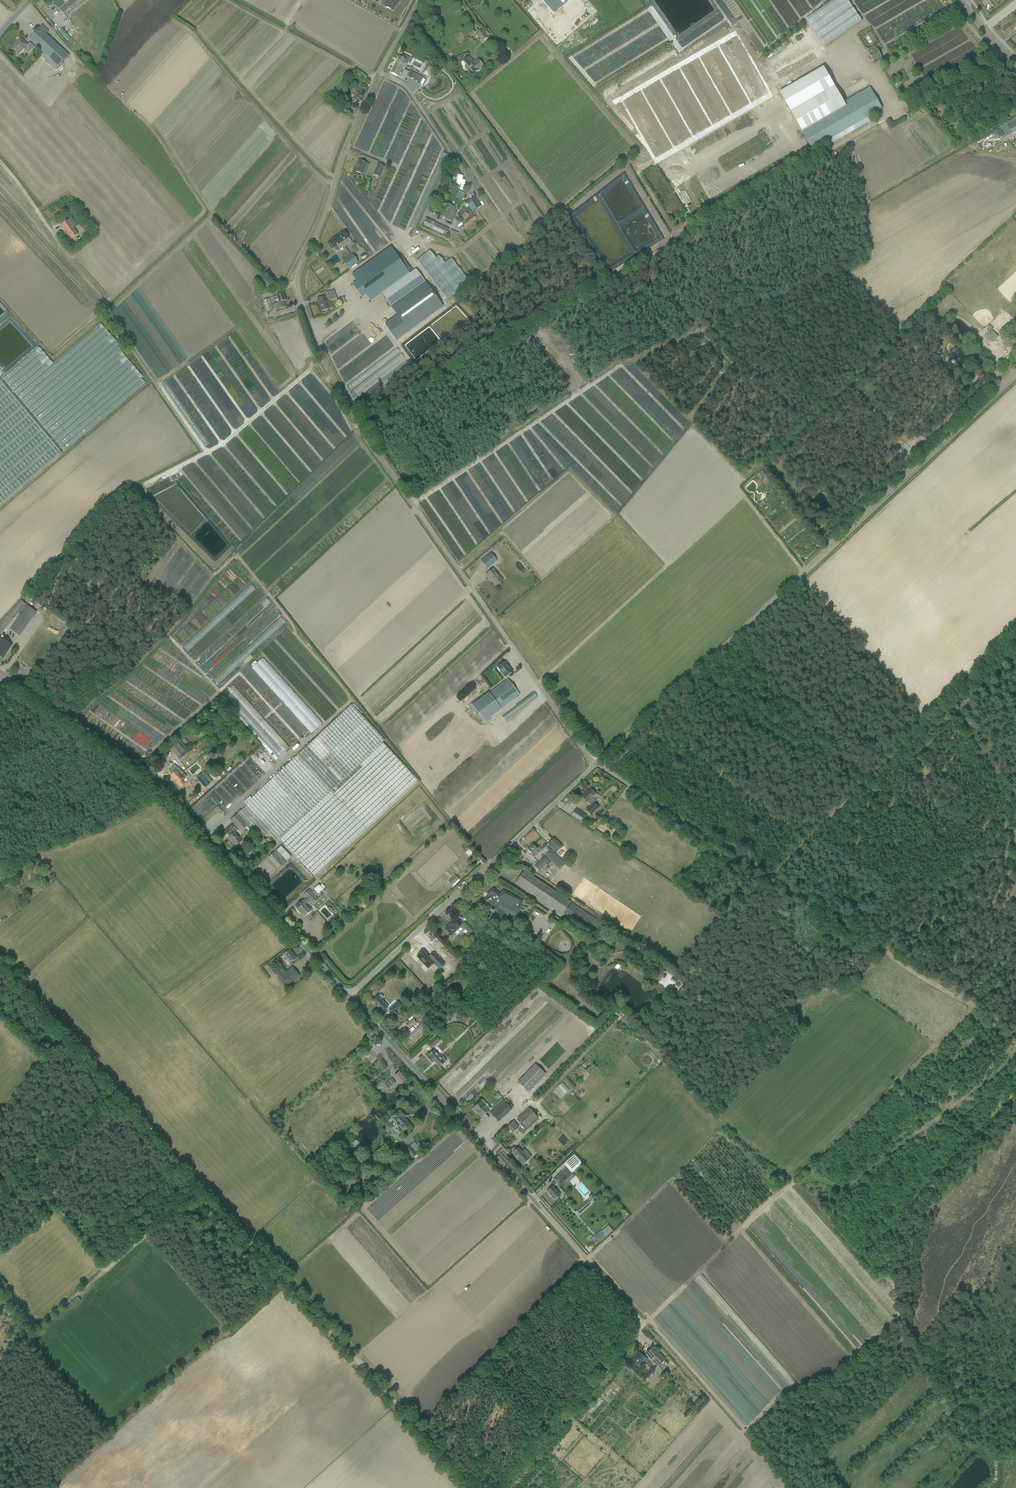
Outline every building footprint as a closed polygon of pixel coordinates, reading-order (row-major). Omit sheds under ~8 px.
[(70,14),(83,3),(83,2),(81,0),(73,0),(60,10),(66,17),(70,14)] [(381,5),(386,8),(386,7),(389,9),(393,11),(397,5),(395,4),(398,0),(383,0),(381,5)] [(553,9),(563,0),(545,0),(553,9)] [(765,47),(778,39),(777,39),(784,34),(762,0),(734,0),(765,47)] [(848,0),(834,0),(807,19),(825,45),(862,20),(848,0)] [(1010,33),(1013,31),(1012,30),(1015,27),(1015,21),(1009,27),(1008,25),(1005,28),(1001,31),(1006,37),(1010,33)] [(88,56),(93,53),(71,23),(66,27),(88,56)] [(44,53),(41,56),(56,70),(69,55),(46,34),(48,31),(42,25),(29,39),(44,53)] [(65,28),(61,31),(78,54),(82,50),(65,28)] [(488,38),(482,30),(476,35),(482,43),(488,38)] [(28,45),(24,41),(20,38),(17,41),(18,42),(16,43),(11,48),(18,55),(23,49),(24,49),(28,53),(34,47),(30,42),(28,45)] [(811,43),(808,48),(819,56),(820,53),(821,53),(823,51),(811,43)] [(868,52),(870,56),(869,56),(868,57),(868,58),(868,59),(869,59),(869,60),(870,61),(871,61),(872,61),(872,60),(873,62),(881,57),(879,53),(877,50),(875,46),(872,47),(870,49),(868,50),(869,51),(868,52)] [(391,73),(398,76),(406,60),(400,57),(391,73)] [(463,61),(466,65),(474,75),(480,70),(479,70),(483,67),(481,64),(478,60),(474,63),(469,57),(463,61)] [(427,64),(422,74),(428,77),(433,67),(427,64)] [(780,92),(800,128),(813,149),(878,112),(882,109),(870,88),(865,90),(844,103),(824,67),(780,92)] [(358,83),(354,90),(356,91),(355,94),(356,95),(355,98),(357,98),(361,101),(367,88),(362,85),(360,84),(358,83)] [(775,98),(779,103),(784,101),(781,95),(775,98)] [(356,107),(352,104),(349,102),(344,111),(354,116),(357,112),(357,111),(355,110),(356,107)] [(355,172),(360,174),(362,174),(367,164),(363,162),(358,160),(356,164),(358,165),(355,172)] [(385,166),(381,165),(377,164),(373,174),(381,177),(385,166)] [(458,175),(455,185),(461,186),(460,191),(463,191),(465,181),(462,180),(463,176),(458,175)] [(474,197),(466,203),(469,207),(473,212),(481,206),(477,201),(474,197)] [(440,219),(439,220),(445,222),(446,219),(450,221),(452,222),(454,218),(456,214),(454,213),(456,208),(455,208),(446,203),(444,207),(443,210),(440,216),(441,216),(440,219)] [(465,227),(476,219),(474,217),(463,225),(465,227)] [(72,239),(76,236),(78,235),(74,229),(78,226),(74,222),(71,218),(61,225),(72,239)] [(450,229),(426,218),(422,225),(446,236),(450,229)] [(82,228),(88,236),(93,232),(87,224),(82,228)] [(451,230),(449,235),(456,238),(458,239),(460,236),(459,236),(457,235),(458,233),(451,230)] [(341,242),(345,246),(352,242),(344,231),(337,236),(341,242)] [(465,233),(462,236),(467,242),(470,239),(465,233)] [(338,251),(340,250),(345,246),(341,242),(337,236),(329,242),(333,248),(336,251),(337,251),(338,251)] [(391,248),(352,275),(359,284),(355,287),(361,296),(362,297),(366,295),(370,301),(381,293),(382,294),(410,274),(404,266),(402,263),(391,248)] [(430,251),(417,261),(446,299),(468,282),(451,259),(444,264),(439,256),(435,259),(430,251)] [(358,262),(352,254),(347,257),(353,266),(358,262)] [(348,270),(353,266),(347,257),(343,261),(348,270)] [(410,274),(382,294),(397,315),(385,324),(396,339),(443,306),(416,269),(410,274)] [(267,279),(260,282),(263,289),(269,287),(267,279)] [(321,311),(326,310),(330,308),(327,301),(337,298),(334,290),(326,293),(327,296),(325,296),(322,297),(317,299),(321,311)] [(279,303),(284,301),(285,301),(283,294),(272,297),(273,301),(278,299),(279,302),(279,303)] [(264,313),(267,312),(273,310),(269,299),(263,301),(264,301),(260,302),(264,313)] [(286,307),(284,301),(279,303),(279,302),(273,305),(275,311),(286,307)] [(6,384),(10,384),(10,381),(12,383),(15,379),(7,380),(10,376),(10,374),(8,371),(8,366),(3,362),(2,349),(6,346),(6,342),(3,342),(6,338),(6,335),(5,334),(5,333),(3,331),(3,323),(0,325),(0,376),(6,384)] [(986,336),(993,343),(999,337),(991,330),(986,336)] [(390,354),(348,386),(357,397),(367,389),(372,389),(380,383),(383,383),(389,379),(389,383),(392,381),(392,375),(389,377),(389,373),(393,373),(393,369),(396,367),(399,367),(408,367),(410,366),(410,363),(403,354),(398,347),(395,349),(390,353),(390,354)] [(963,373),(971,382),(976,378),(968,369),(963,373)] [(61,454),(0,381),(0,506),(61,454)] [(256,403),(268,399),(265,390),(261,391),(260,389),(258,390),(259,393),(257,394),(258,398),(255,399),(256,403)] [(763,479),(767,476),(762,470),(759,473),(763,479)] [(200,528),(199,529),(197,527),(189,535),(194,540),(204,531),(200,528)] [(491,553),(485,558),(481,561),(487,569),(491,566),(497,561),(491,553)] [(497,586),(501,582),(503,580),(493,569),(490,571),(486,575),(489,579),(490,578),(497,586)] [(21,601),(0,623),(0,634),(12,621),(26,605),(21,601)] [(12,625),(10,629),(20,637),(22,633),(12,625)] [(6,654),(12,645),(0,637),(0,656),(3,658),(6,654)] [(313,735),(324,725),(265,658),(259,664),(257,662),(253,665),(254,669),(266,683),(267,687),(260,688),(261,691),(257,693),(262,693),(263,692),(263,696),(276,710),(285,703),(313,735)] [(505,677),(509,674),(512,671),(508,666),(509,666),(505,661),(498,667),(505,677)] [(209,669),(205,673),(212,680),(220,672),(216,668),(212,672),(209,669)] [(219,678),(215,682),(222,689),(226,685),(219,678)] [(485,695),(471,705),(484,722),(500,709),(502,708),(499,704),(507,698),(510,702),(515,698),(519,695),(517,692),(507,679),(503,682),(488,693),(485,695)] [(236,713),(277,761),(291,749),(236,686),(223,697),(236,713)] [(341,710),(351,699),(339,688),(336,691),(339,694),(336,698),(340,702),(336,706),(341,710)] [(504,716),(507,721),(540,699),(536,694),(504,716)] [(279,838),(314,877),(418,780),(382,742),(384,740),(352,704),(273,778),(245,804),(247,806),(234,817),(230,821),(240,832),(244,828),(248,825),(251,829),(253,828),(263,838),(270,831),(277,839),(278,840),(279,838)] [(177,743),(170,749),(178,758),(185,751),(177,743)] [(197,761),(188,769),(195,776),(204,769),(197,761)] [(174,765),(168,771),(171,775),(170,776),(174,780),(183,772),(178,768),(174,765)] [(183,772),(174,780),(178,784),(181,787),(185,784),(182,781),(186,777),(183,772)] [(203,776),(198,780),(205,788),(210,783),(203,776)] [(591,788),(582,797),(585,800),(584,800),(585,801),(590,806),(588,808),(586,810),(591,815),(599,808),(598,807),(594,803),(596,801),(594,799),(598,796),(591,788)] [(576,809),(571,817),(582,824),(587,816),(576,809)] [(236,846),(242,841),(234,832),(228,838),(236,846)] [(548,844),(551,848),(556,852),(562,846),(557,841),(554,838),(548,844)] [(532,845),(527,850),(532,854),(531,855),(534,858),(540,852),(542,849),(540,847),(538,850),(532,845)] [(278,869),(282,866),(284,864),(287,861),(276,850),(274,852),(272,855),(268,858),(278,869)] [(545,856),(549,859),(559,870),(565,864),(555,853),(551,850),(545,856)] [(544,857),(534,867),(538,870),(538,871),(544,865),(549,861),(548,860),(544,857)] [(515,883),(519,886),(562,915),(570,902),(524,871),(515,883)] [(459,879),(455,875),(448,882),(452,886),(459,879)] [(316,890),(320,895),(325,890),(321,885),(316,890)] [(302,901),(295,907),(304,917),(307,914),(308,914),(311,911),(305,904),(309,901),(311,903),(317,899),(318,898),(316,896),(318,894),(314,890),(312,892),(311,891),(310,890),(309,890),(308,892),(304,895),(307,898),(303,901),(302,901)] [(487,899),(482,902),(486,906),(488,909),(495,902),(499,907),(513,913),(519,899),(508,894),(503,892),(501,897),(495,891),(494,891),(493,890),(488,895),(490,897),(487,899)] [(563,914),(563,915),(588,931),(596,919),(571,902),(563,914)] [(457,935),(454,932),(460,927),(454,920),(451,923),(452,924),(446,930),(445,929),(448,933),(451,935),(449,937),(451,940),(457,935)] [(462,925),(465,929),(469,934),(475,929),(467,920),(462,925)] [(421,948),(415,954),(421,961),(423,959),(426,963),(431,959),(433,962),(438,958),(430,949),(426,953),(421,948)] [(290,964),(292,962),(296,958),(290,950),(283,955),(290,964)] [(434,970),(442,979),(452,970),(444,961),(434,970)] [(288,970),(280,976),(288,986),(296,979),(300,976),(292,967),(288,970)] [(587,999),(593,996),(590,989),(584,991),(587,999)] [(388,1007),(381,1000),(383,999),(383,997),(381,995),(380,995),(379,995),(372,1001),(379,1008),(378,1009),(381,1013),(388,1007)] [(398,1002),(389,1009),(393,1013),(396,1011),(397,1012),(402,1008),(401,1006),(398,1002)] [(624,1021),(630,1026),(633,1021),(627,1017),(624,1021)] [(413,1019),(405,1026),(408,1029),(416,1023),(413,1019)] [(408,1029),(405,1032),(411,1040),(415,1036),(421,1031),(425,1028),(422,1024),(418,1028),(415,1030),(413,1027),(409,1030),(408,1029)] [(431,1049),(440,1041),(437,1037),(427,1045),(431,1049)] [(439,1067),(443,1064),(446,1061),(444,1057),(440,1055),(438,1056),(434,1051),(432,1052),(428,1055),(429,1056),(427,1057),(432,1063),(434,1062),(439,1067)] [(535,1064),(517,1082),(528,1093),(546,1075),(535,1064)] [(583,1079),(589,1073),(584,1069),(579,1075),(583,1079)] [(406,1080),(399,1072),(394,1076),(401,1084),(406,1080)] [(392,1079),(385,1085),(388,1089),(395,1084),(392,1079)] [(480,1094),(490,1083),(486,1079),(476,1090),(480,1094)] [(498,1122),(502,1118),(512,1109),(504,1100),(490,1113),(498,1122)] [(506,1101),(514,1109),(515,1108),(508,1100),(506,1101)] [(482,1117),(485,1113),(488,1111),(480,1102),(472,1109),(476,1113),(477,1112),(482,1117)] [(518,1118),(526,1127),(537,1117),(529,1108),(518,1118)] [(391,1118),(399,1127),(398,1128),(397,1129),(398,1131),(399,1132),(400,1132),(401,1132),(410,1124),(406,1120),(405,1121),(403,1118),(405,1116),(400,1111),(399,1112),(398,1111),(395,1115),(391,1118)] [(513,1121),(507,1126),(513,1133),(519,1127),(513,1121)] [(414,1142),(404,1150),(411,1159),(417,1154),(416,1152),(419,1149),(414,1142)] [(529,1159),(518,1147),(517,1149),(514,1146),(512,1149),(514,1152),(512,1153),(517,1158),(516,1159),(522,1165),(529,1159)] [(567,1168),(556,1178),(558,1181),(556,1183),(559,1186),(564,1181),(567,1184),(575,1177),(572,1174),(573,1174),(572,1173),(582,1164),(574,1155),(563,1164),(567,1168)] [(780,1186),(784,1181),(778,1176),(774,1181),(780,1186)] [(361,1185),(356,1189),(358,1191),(361,1194),(366,1189),(363,1187),(361,1185)] [(552,1186),(546,1191),(555,1200),(560,1195),(552,1186)] [(603,1233),(597,1238),(600,1242),(606,1236),(603,1233)] [(894,1294),(896,1292),(894,1290),(888,1295),(892,1299),(896,1296),(894,1294)] [(71,1302),(75,1306),(81,1301),(77,1296),(71,1302)] [(668,1364),(664,1360),(665,1359),(654,1346),(646,1353),(649,1357),(657,1366),(658,1365),(662,1370),(668,1364)] [(645,1358),(642,1355),(639,1352),(631,1361),(635,1364),(638,1367),(645,1358)] [(689,1403),(693,1406),(702,1395),(698,1392),(689,1403)] [(596,1399),(585,1410),(587,1412),(598,1401),(596,1399)]
